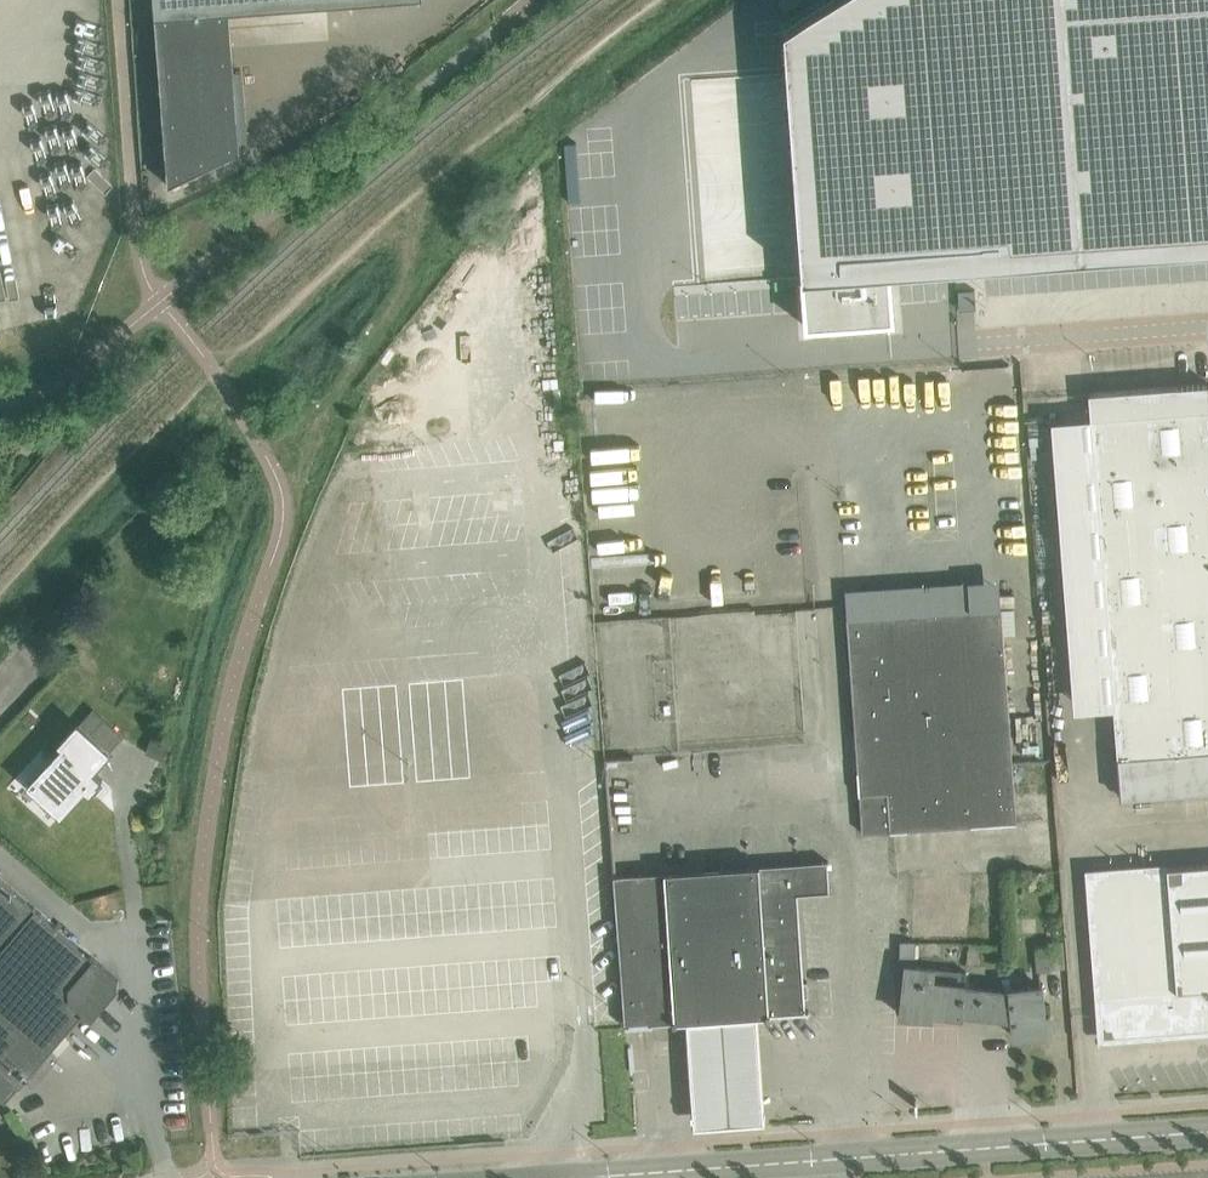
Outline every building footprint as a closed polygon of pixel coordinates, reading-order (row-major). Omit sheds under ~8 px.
[(169,183),(240,150),(229,9),(345,0),(155,0),(169,183)] [(785,28),(806,326),(895,319),(890,271),(955,266),(1207,248),(1207,0),(829,0),(785,28)] [(1207,652),(1207,383),(1089,392),(1110,659),(1207,652)] [(847,617),(862,833),(1017,822),(1002,607),(847,617)] [(1110,659),(1121,797),(1207,790),(1207,652),(1110,659)] [(109,752),(108,751),(124,735),(95,707),(79,724),(78,723),(61,742),(65,746),(30,784),(22,792),(23,804),(32,812),(44,812),(51,804),(62,814),(86,787),(91,791),(102,778),(93,770),(109,752)] [(798,893),(830,891),(828,861),(614,875),(624,1003),(626,1027),(653,1025),(653,1022),(674,1021),(674,1023),(687,1023),(759,1018),(771,1016),(771,1014),(809,1012),(809,1010),(805,1011),(804,996),(798,893)] [(1101,1013),(1103,1037),(1207,1029),(1207,864),(1090,873),(1101,1013)] [(6,1102),(20,1085),(64,1034),(81,1014),(86,1016),(95,1016),(119,986),(119,978),(43,914),(0,877),(0,1097),(6,1102)] [(961,1015),(961,1013),(964,986),(966,971),(914,965),(915,940),(900,941),(900,966),(906,967),(901,1014),(931,1017),(931,1011),(961,1015)] [(1052,968),(1049,946),(1035,947),(1036,969),(1052,968)] [(1013,1018),(1011,991),(964,986),(961,1013),(1013,1018)] [(1051,1033),(1050,1015),(1044,1016),(1042,986),(1011,988),(1011,991),(1013,1018),(1015,1036),(1051,1033)] [(759,1018),(687,1023),(694,1134),(766,1129),(759,1018)]
